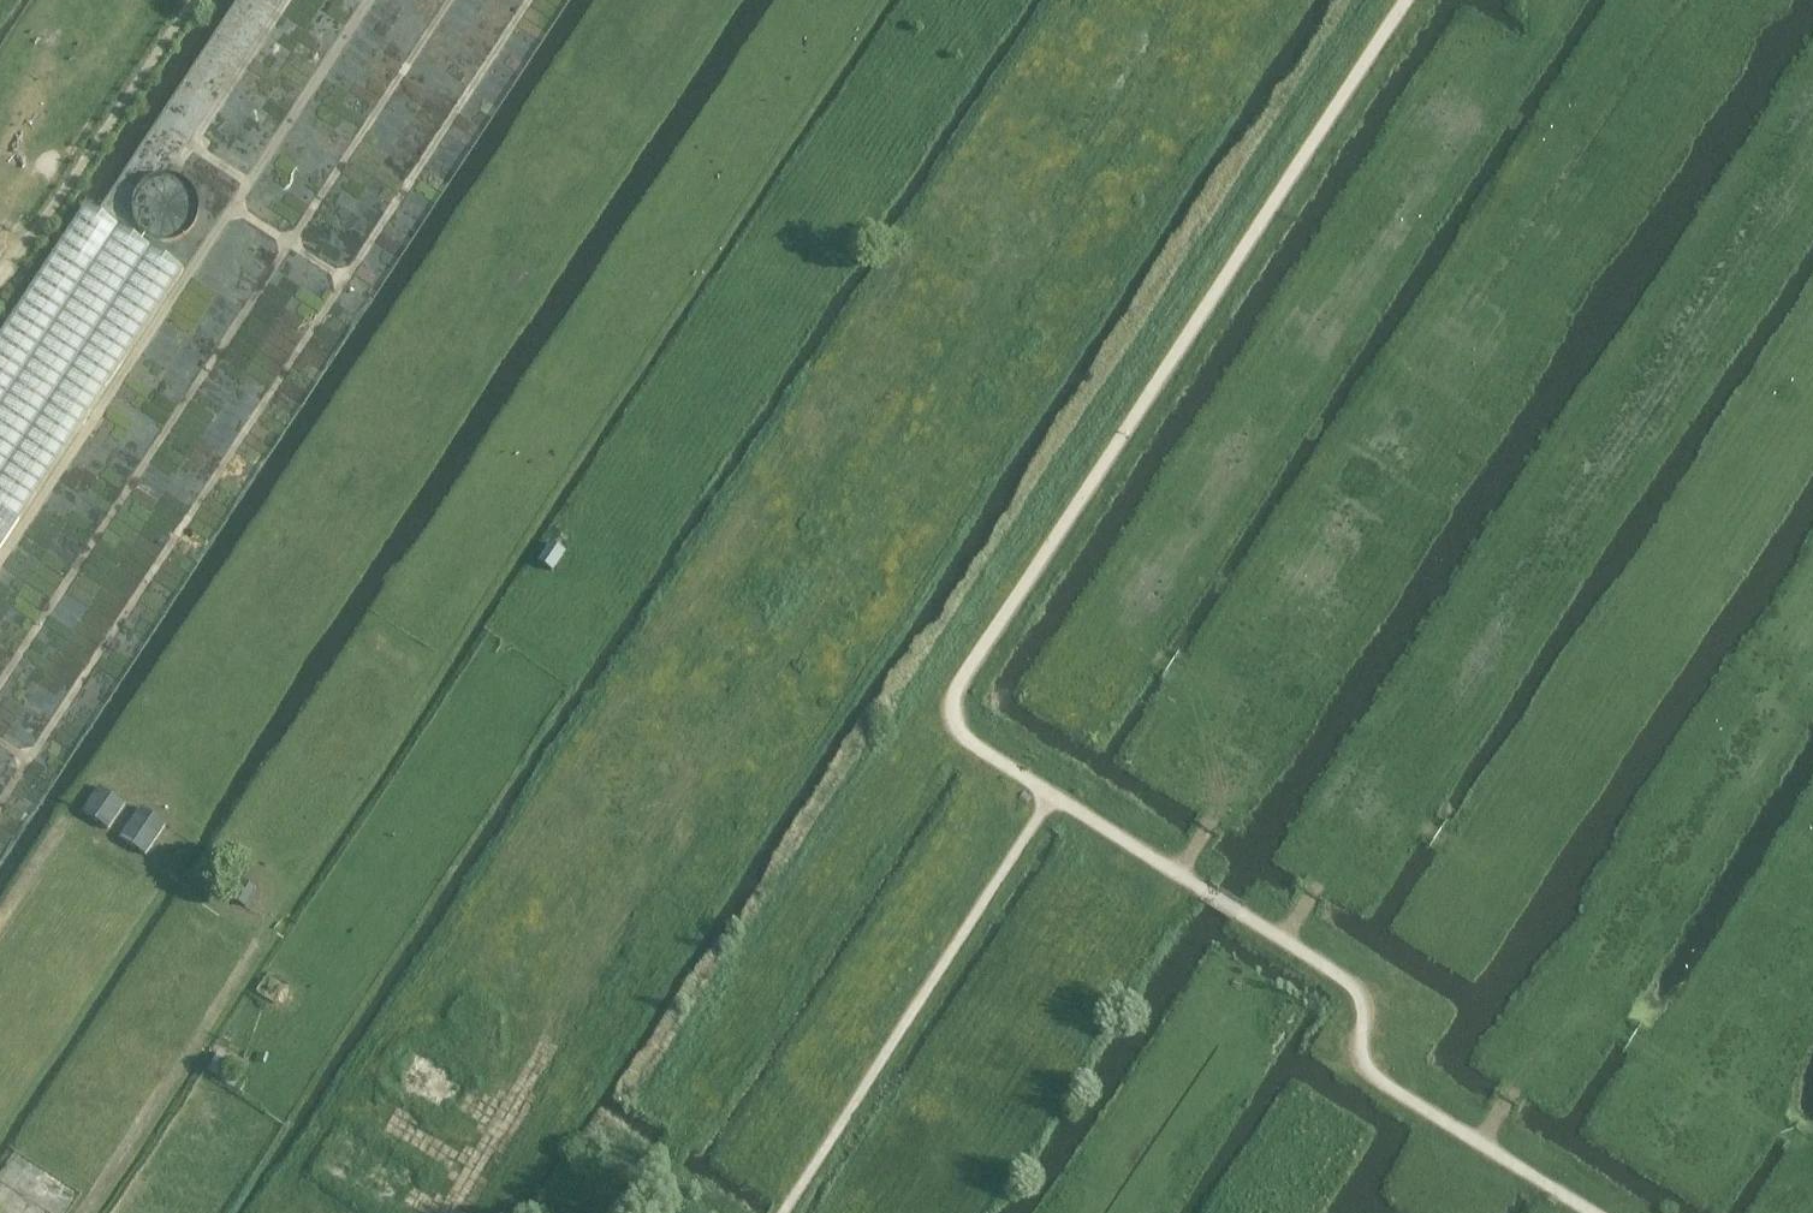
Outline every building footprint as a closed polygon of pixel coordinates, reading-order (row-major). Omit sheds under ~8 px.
[(182,270),(85,205),(0,334),(0,546),(182,270)] [(99,786),(81,812),(108,829),(109,828),(125,804),(99,786)] [(140,806),(119,837),(145,855),(166,823),(140,806)] [(230,898),(245,907),(256,889),(241,880),(230,898)] [(244,1068),(217,1052),(206,1069),(233,1086),(244,1068)]
